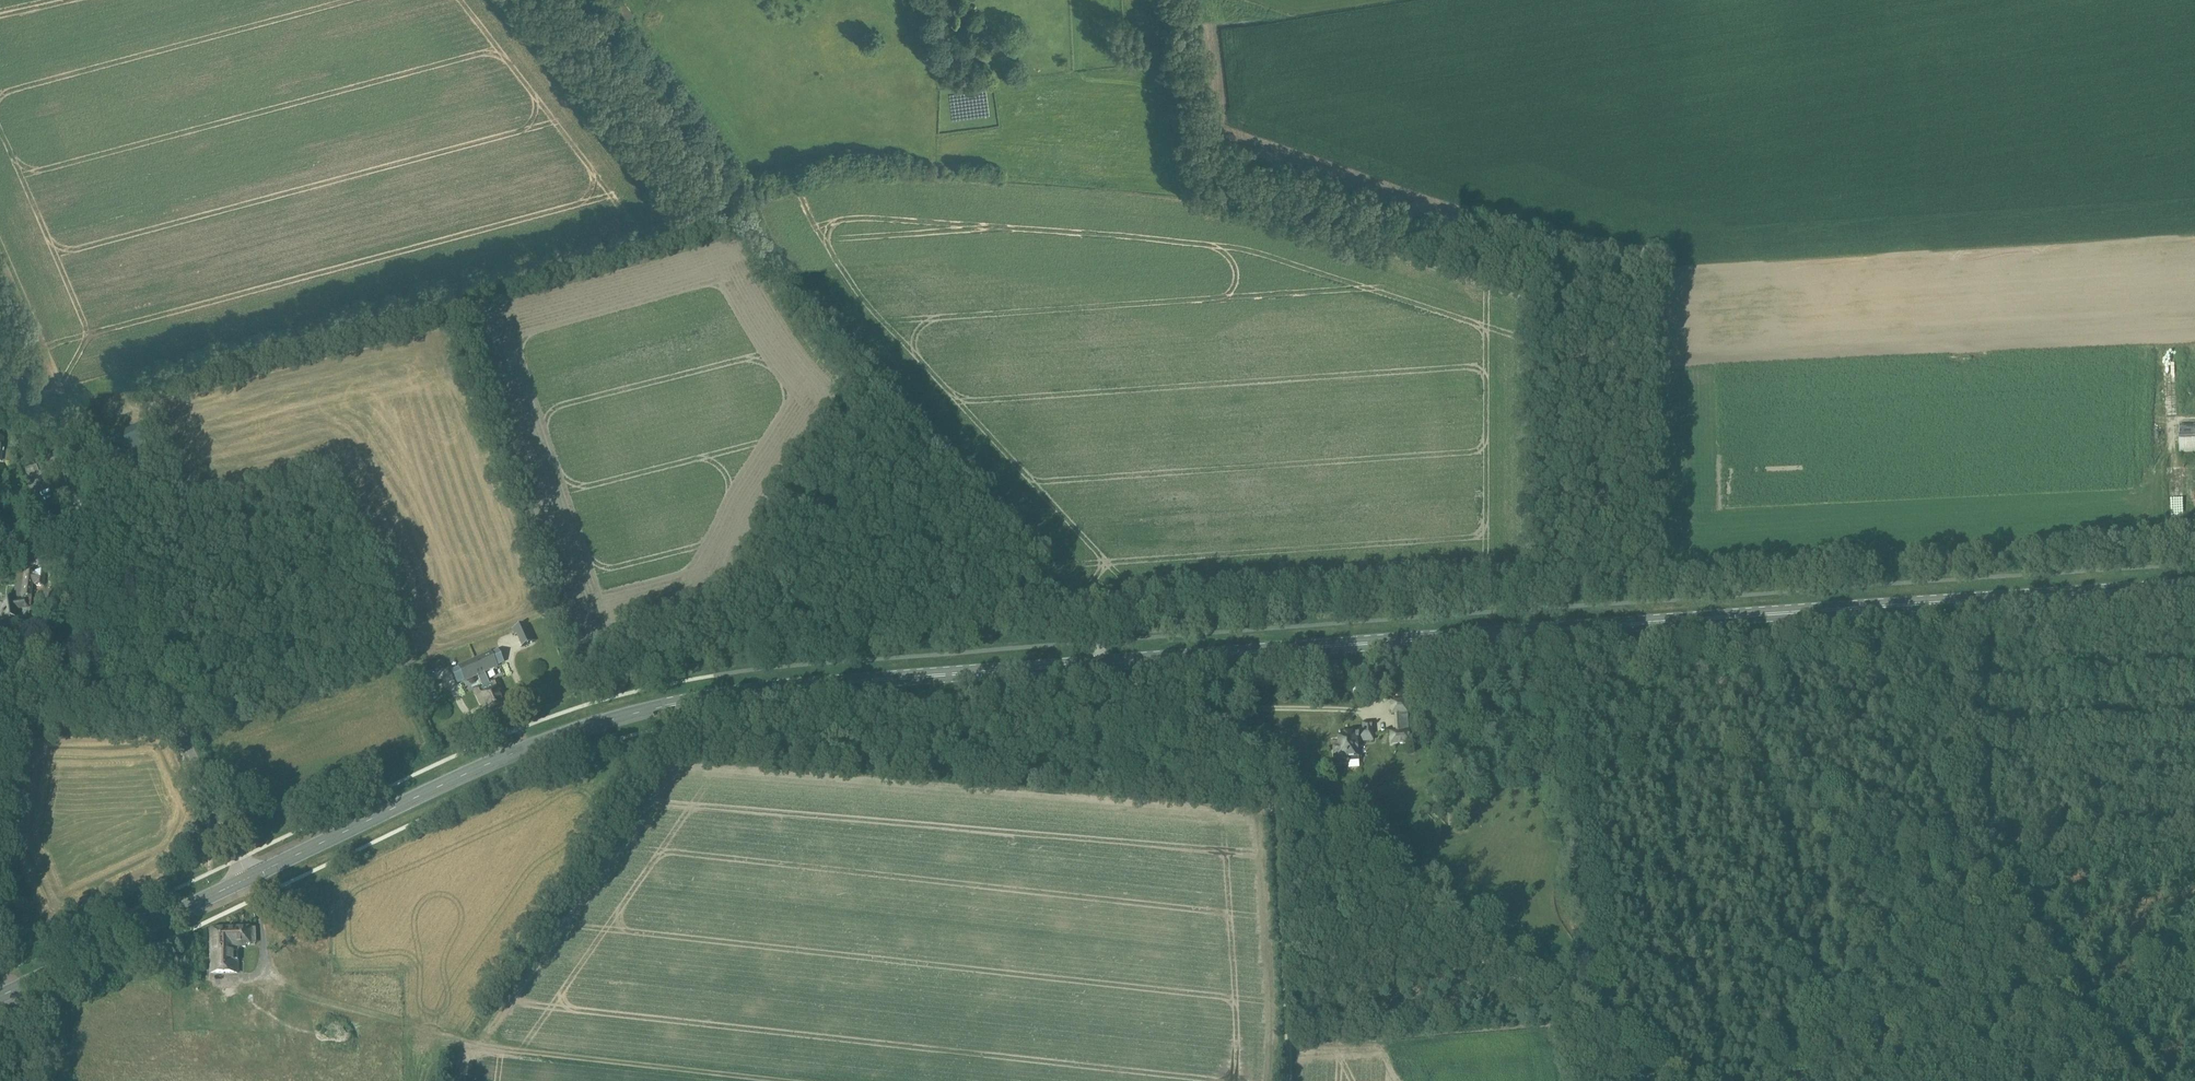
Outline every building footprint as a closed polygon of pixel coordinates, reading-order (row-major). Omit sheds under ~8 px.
[(2162,395),(2172,395),(2173,387),(2162,387),(2162,395)] [(2179,426),(2180,454),(2194,453),(2194,426),(2179,426)] [(7,547),(9,524),(0,523),(0,546),(7,547)] [(54,549),(44,553),(47,563),(58,559),(54,549)] [(35,573),(23,572),(21,596),(31,597),(33,585),(44,586),(46,573),(35,571),(35,573)] [(27,600),(0,602),(0,612),(1,612),(2,620),(16,618),(15,610),(27,608),(27,600)] [(526,623),(512,629),(515,636),(517,635),(522,647),(534,641),(526,623)] [(476,660),(497,709),(508,704),(498,681),(491,683),(491,684),(490,684),(489,682),(485,672),(497,666),(497,665),(504,662),(499,652),(492,655),(492,653),(476,660)] [(461,668),(454,671),(458,682),(465,679),(466,680),(478,674),(483,685),(483,687),(484,687),(483,688),(482,687),(475,690),(486,714),(497,709),(476,660),(460,667),(461,668)] [(413,673),(421,692),(434,686),(428,674),(430,674),(427,667),(413,673)] [(1393,715),(1396,715),(1407,714),(1409,714),(1409,699),(1392,699),(1393,715)] [(1348,758),(1359,757),(1358,739),(1371,738),(1371,724),(1363,724),(1363,731),(1340,732),(1341,746),(1334,746),(1335,763),(1348,763),(1348,758)] [(1411,745),(1410,731),(1390,732),(1390,746),(1411,745)] [(1161,746),(1149,747),(1149,754),(1161,753),(1161,746)] [(238,973),(238,947),(246,947),(246,945),(256,944),(255,929),(233,930),(212,931),(212,974),(238,973)]
